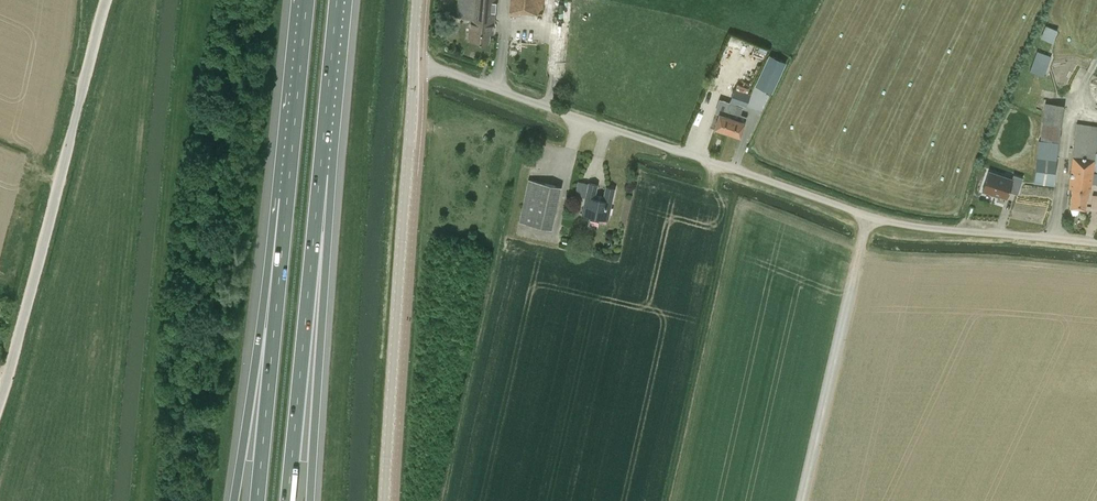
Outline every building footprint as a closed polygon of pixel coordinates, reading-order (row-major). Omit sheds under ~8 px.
[(496,0),(459,0),(457,16),(470,18),(468,39),(489,41),(491,26),(494,26),(496,0)] [(510,10),(543,13),(544,0),(511,0),(510,10)] [(1040,38),(1051,42),(1056,28),(1045,24),(1040,38)] [(755,43),(752,54),(763,57),(766,47),(755,43)] [(1030,70),(1044,75),(1051,56),(1037,51),(1030,70)] [(755,84),(771,92),(786,60),(770,53),(755,84)] [(730,101),(746,106),(750,95),(734,90),(730,101)] [(733,117),(736,105),(737,104),(736,104),(730,102),(726,115),(720,113),(715,128),(728,132),(733,117)] [(733,117),(728,132),(740,136),(745,121),(733,117)] [(1058,140),(1060,125),(1042,123),(1040,138),(1058,140)] [(1077,124),(1068,195),(1071,196),(1070,206),(1085,208),(1088,190),(1091,190),(1092,183),(1096,183),(1096,127),(1077,124)] [(1058,143),(1040,140),(1033,182),(1051,185),(1058,143)] [(1007,197),(1009,191),(1018,194),(1023,177),(1013,174),(1012,179),(989,171),(983,190),(995,195),(995,194),(1007,197)] [(519,222),(551,229),(561,187),(529,179),(519,222)] [(589,183),(582,214),(590,216),(590,219),(600,221),(600,218),(608,220),(615,187),(606,186),(604,197),(595,195),(598,184),(589,182),(589,183)]
